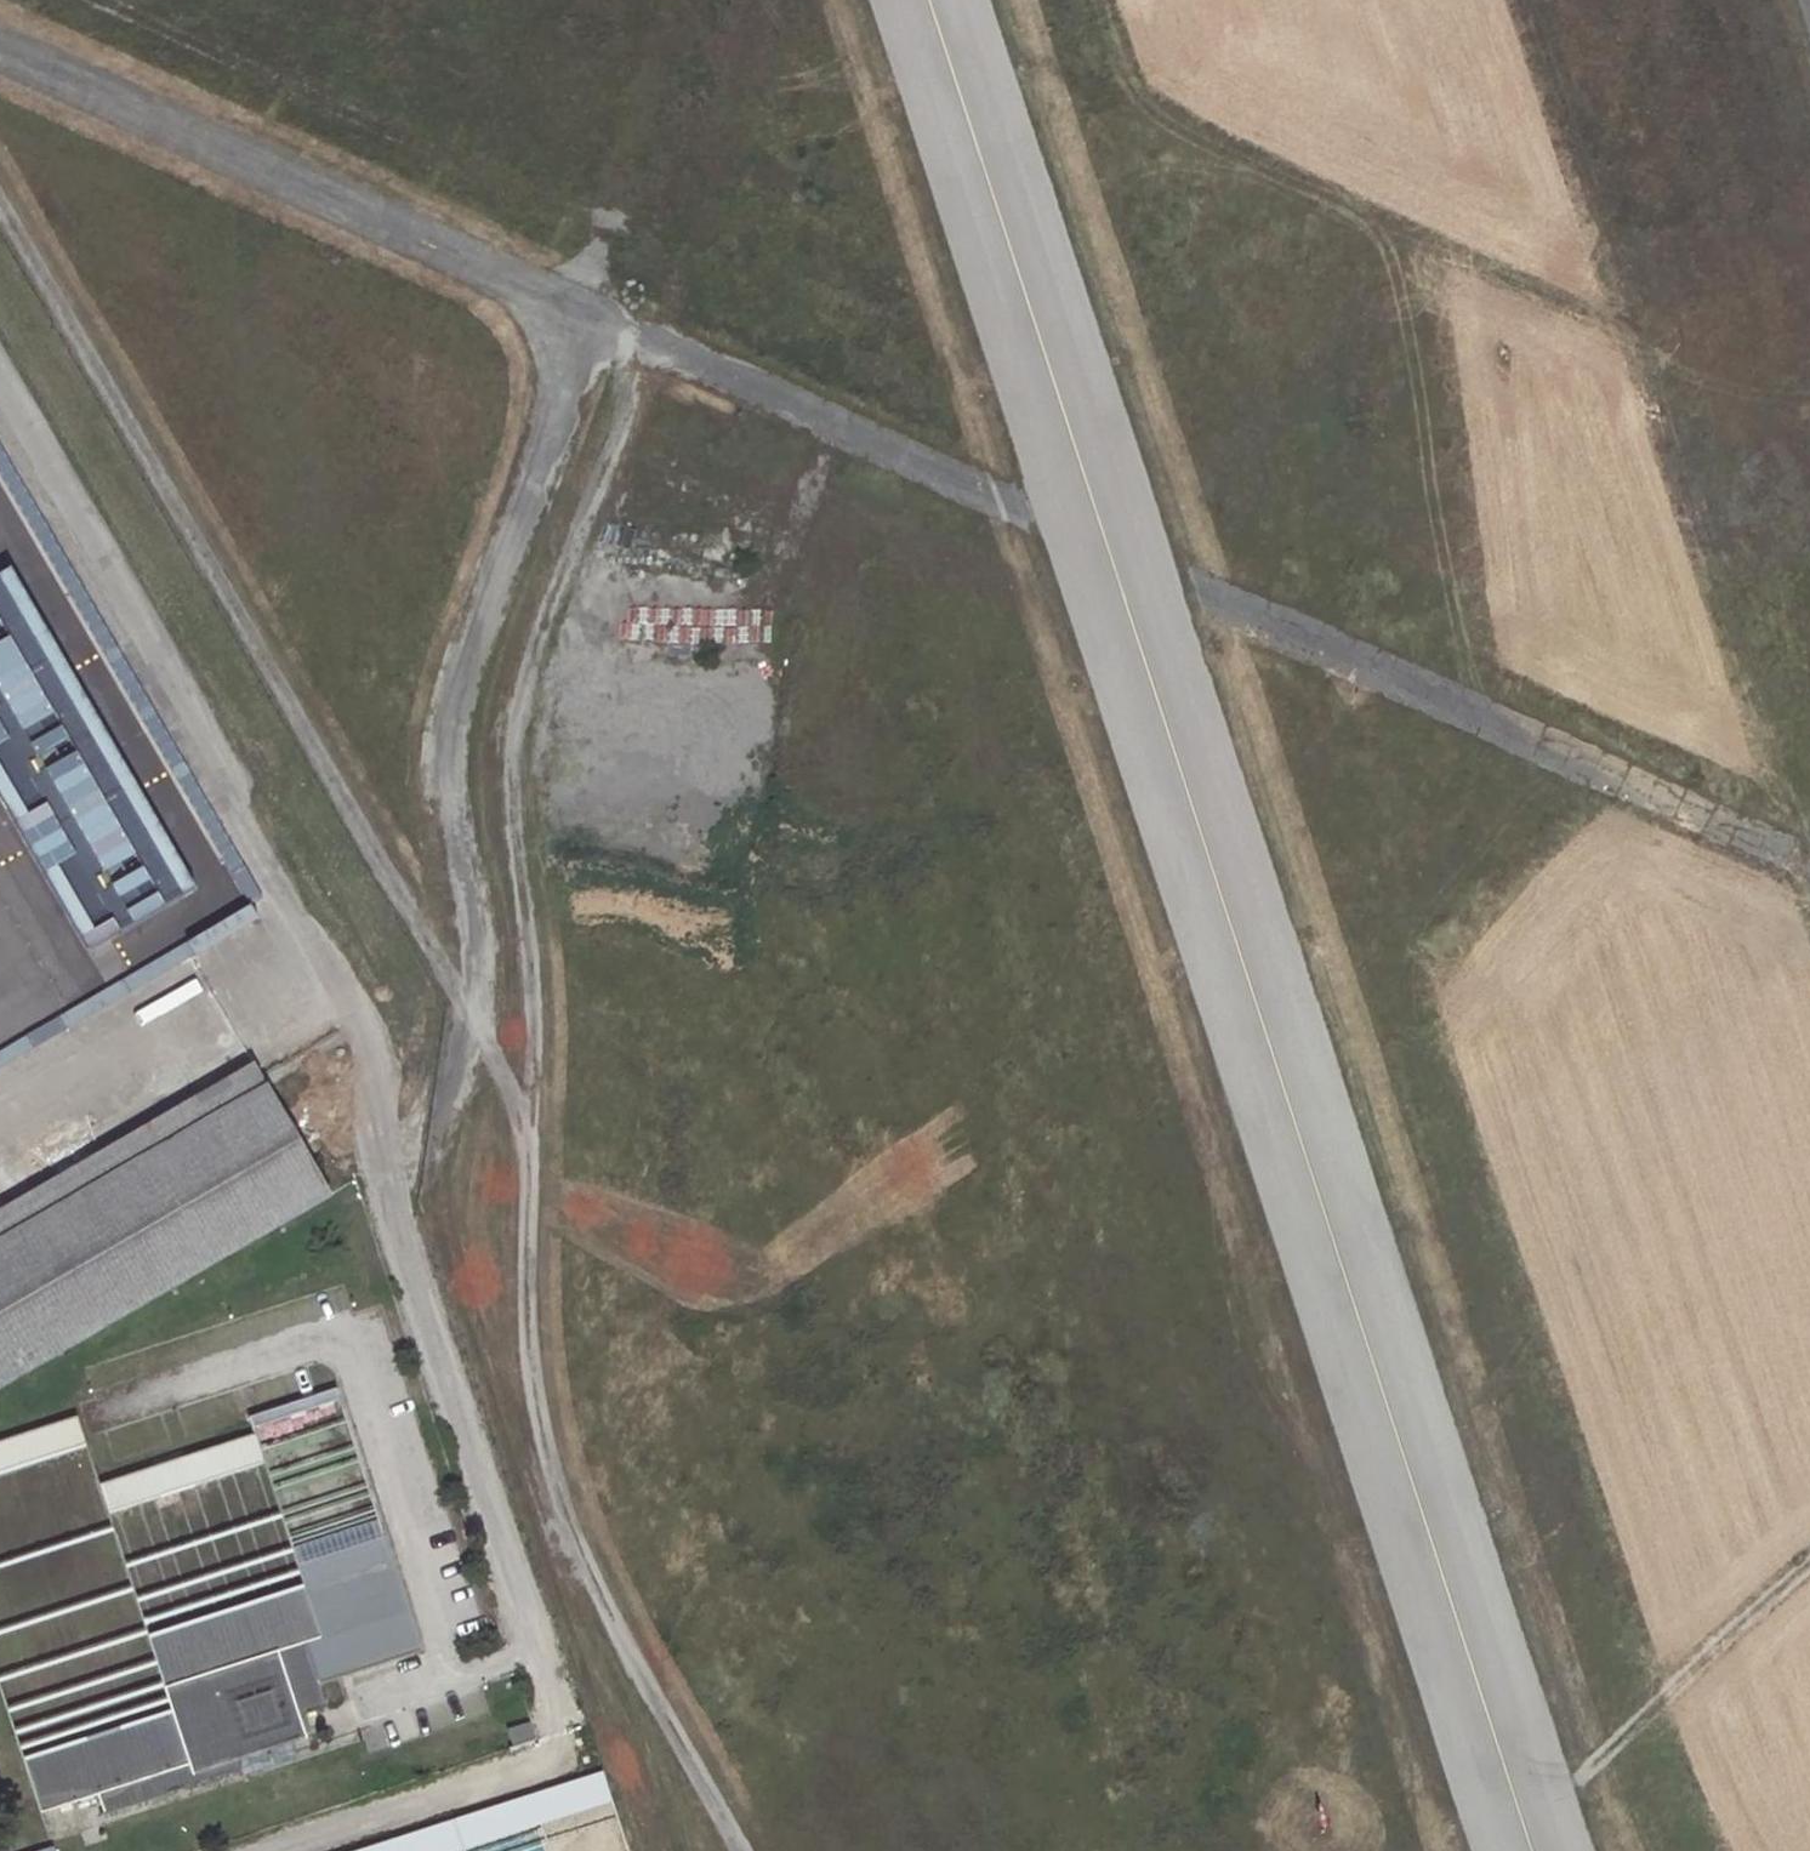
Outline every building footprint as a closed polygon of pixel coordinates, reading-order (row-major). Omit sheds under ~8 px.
[(0,571),(0,795),(87,943),(184,895),(5,568),(0,571)] [(23,954),(0,965),(0,982),(31,1043),(78,1019),(70,1004),(53,1013),(23,954)] [(0,1207),(0,1387),(325,1197),(246,1063),(0,1207)] [(338,1388),(253,1416),(257,1430),(343,1402),(338,1388)] [(0,1444),(0,1475),(89,1445),(80,1417),(0,1444)] [(259,1435),(103,1487),(112,1515),(268,1463),(259,1435)] [(382,1522),(297,1550),(310,1587),(153,1639),(177,1711),(28,1760),(44,1810),(101,1791),(109,1816),(310,1750),(300,1720),(333,1709),(325,1684),(425,1651),(382,1522)] [(602,1773),(358,1850),(628,1850),(602,1773)]
